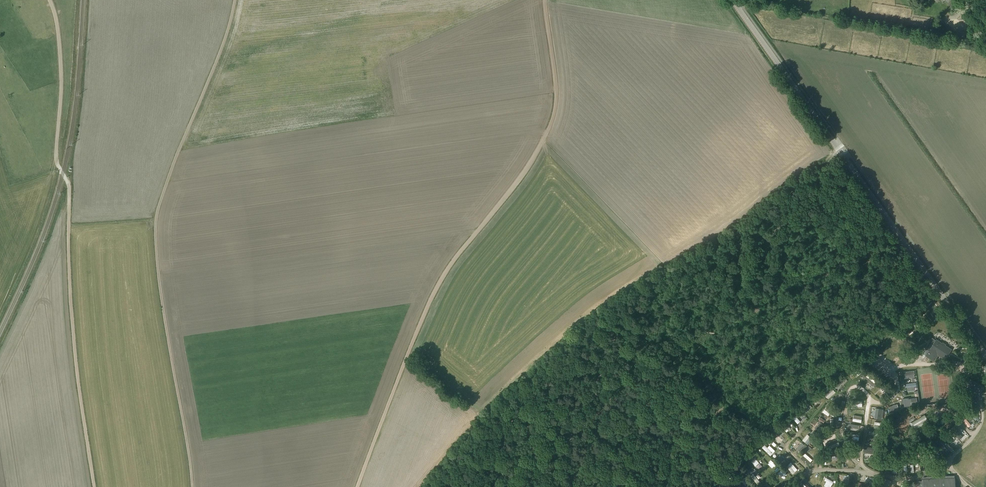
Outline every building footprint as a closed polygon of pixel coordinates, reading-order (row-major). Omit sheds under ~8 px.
[(956,3),(952,7),(953,8),(957,13),(958,14),(962,10),(956,3)] [(963,16),(969,25),(972,22),(966,14),(963,16)] [(926,348),(923,353),(925,355),(934,361),(938,355),(945,360),(952,349),(945,345),(946,344),(943,342),(942,343),(936,339),(929,350),(926,348)] [(858,376),(860,374),(855,367),(852,370),(858,376)] [(845,373),(842,370),(834,377),(838,380),(845,373)] [(868,375),(866,377),(870,381),(869,382),(871,383),(871,382),(873,383),(875,381),(874,380),(876,379),(873,376),(871,378),(868,375)] [(825,396),(832,391),(827,386),(821,392),(825,396)] [(888,393),(884,388),(880,392),(885,397),(888,393)] [(816,394),(810,400),(815,404),(821,398),(816,394)] [(809,403),(802,409),(804,411),(811,405),(809,403)] [(826,405),(824,409),(827,411),(833,416),(836,412),(826,405)] [(969,408),(966,411),(974,419),(976,416),(971,411),(973,410),(971,408),(970,410),(969,408)] [(800,421),(798,419),(797,420),(796,418),(796,417),(793,413),(790,415),(797,423),(800,421)] [(945,414),(938,422),(941,424),(943,425),(948,418),(947,417),(948,416),(945,414)] [(962,414),(959,417),(967,427),(970,424),(965,418),(966,418),(965,416),(964,417),(962,414)] [(788,421),(782,427),(786,431),(790,427),(788,425),(790,423),(788,421)] [(877,421),(874,426),(880,431),(882,428),(883,426),(877,421)] [(904,437),(904,434),(908,434),(907,423),(897,424),(899,437),(904,437)] [(816,424),(811,430),(816,434),(821,427),(816,424)] [(927,428),(925,431),(932,439),(935,436),(927,428)] [(955,429),(952,431),(959,439),(962,436),(958,432),(959,431),(957,429),(956,430),(955,429)] [(946,432),(942,435),(949,444),(953,441),(946,432)] [(808,435),(803,441),(807,445),(814,436),(812,434),(810,437),(808,435)] [(781,446),(784,443),(779,437),(776,440),(781,446)] [(937,439),(934,441),(941,449),(944,447),(939,442),(941,441),(939,439),(938,440),(937,439)] [(801,442),(795,448),(799,452),(806,446),(804,443),(803,444),(801,442)] [(775,451),(769,446),(767,448),(764,445),(762,448),(770,456),(775,451)] [(928,449),(926,451),(933,460),(936,459),(931,453),(932,452),(930,449),(929,449),(928,449)] [(799,455),(798,456),(799,457),(799,458),(803,461),(804,462),(807,465),(810,462),(809,462),(811,460),(803,453),(801,455),(800,456),(799,455)] [(874,453),(869,460),(871,462),(874,459),(876,460),(879,457),(874,453)] [(882,458),(876,465),(879,467),(881,464),(883,465),(886,461),(884,460),(884,459),(882,458)] [(758,459),(753,462),(757,467),(762,464),(758,459)] [(888,461),(884,469),(887,471),(888,467),(891,469),(892,465),(890,464),(891,462),(888,461)] [(789,465),(787,467),(793,474),(797,470),(791,462),(789,464),(789,465)] [(780,474),(785,478),(789,474),(784,470),(780,474)] [(845,474),(843,486),(846,486),(850,486),(852,476),(845,474)] [(919,482),(919,486),(955,486),(954,477),(923,479),(923,482),(919,482)]
